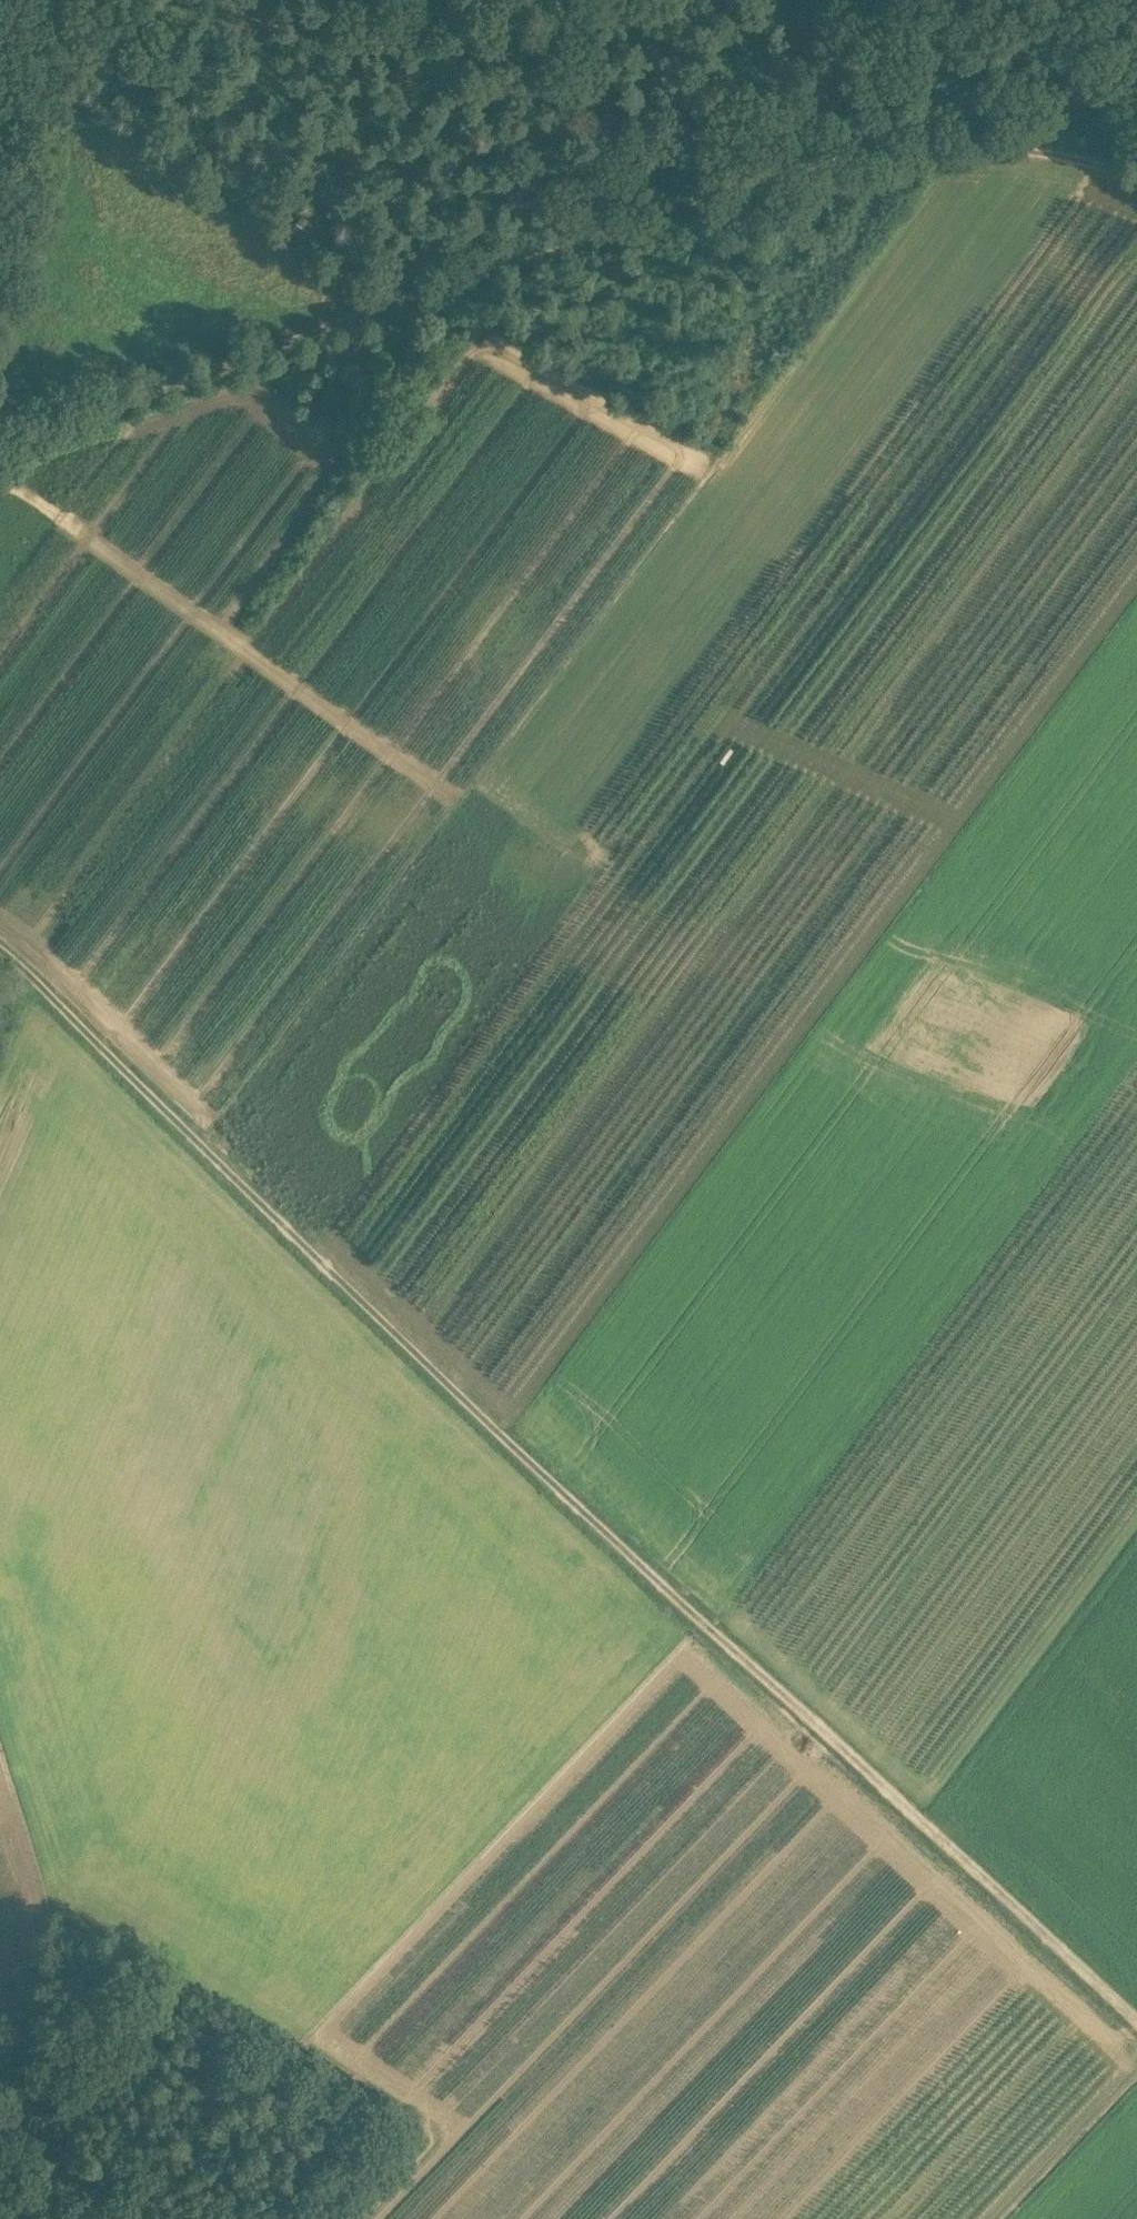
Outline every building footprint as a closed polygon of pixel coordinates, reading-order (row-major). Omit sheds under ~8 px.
[(303,213),(292,227),(309,241),(320,228),(303,213)]
